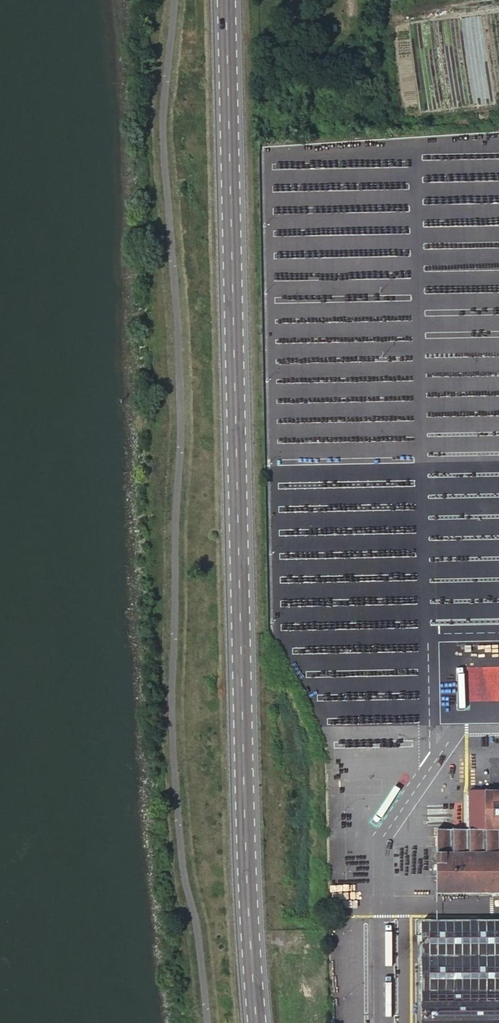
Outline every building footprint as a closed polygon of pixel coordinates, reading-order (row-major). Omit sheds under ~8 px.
[(442,893),(498,892),(498,794),(489,794),(489,830),(441,831),(442,893)] [(427,1022),(498,1022),(498,919),(427,920),(427,1022)]
